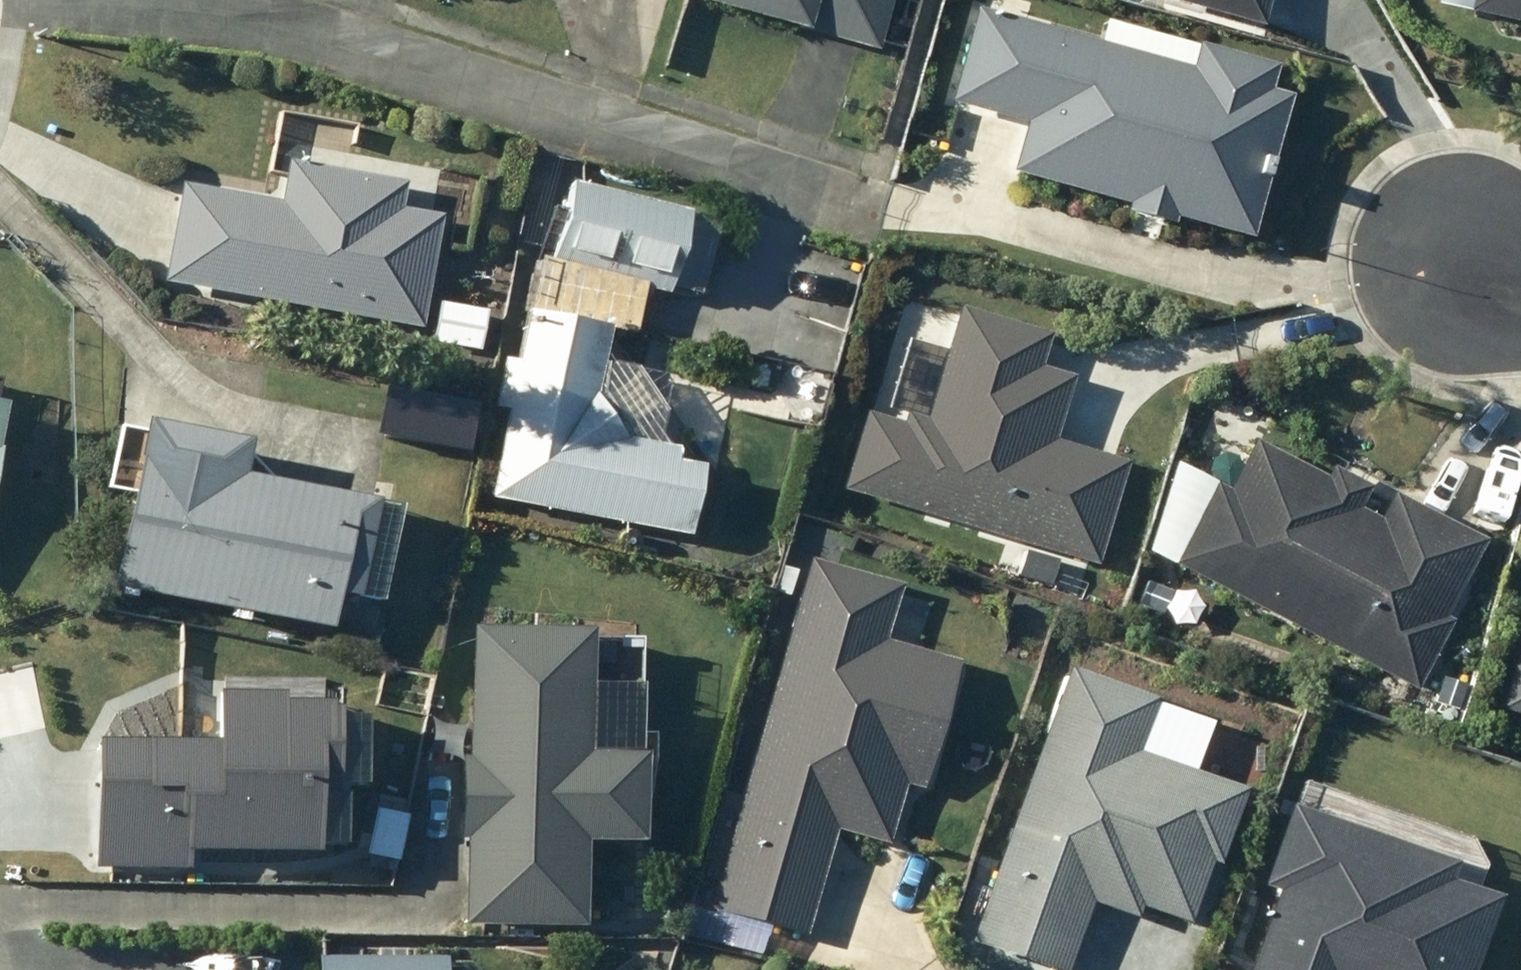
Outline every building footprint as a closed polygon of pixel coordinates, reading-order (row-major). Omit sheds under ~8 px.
[(878,45),(891,0),(721,0),(878,45)] [(1269,26),(1275,0),(1172,0),(1269,26)] [(1454,17),(1511,31),(1505,55),(1520,58),(1520,0),(1459,0),(1454,17)] [(1275,91),(1261,87),(1266,67),(1174,44),(1169,64),(973,14),(948,111),(1008,126),(996,171),(1108,199),(1104,214),(1165,229),(1168,215),(1239,233),(1275,91)] [(164,277),(423,321),(441,211),(401,204),(405,176),(288,156),(281,197),(181,180),(164,277)] [(554,250),(553,255),(668,287),(670,281),(698,289),(718,216),(571,176),(565,201),(552,197),(539,246),(554,250)] [(486,306),(438,297),(430,335),(478,345),(486,306)] [(669,440),(661,429),(665,406),(636,365),(613,360),(604,348),(610,318),(526,303),(517,354),(502,351),(493,402),(506,404),(490,492),(692,528),(704,458),(680,454),(682,442),(669,440)] [(916,425),(865,409),(840,489),(1087,567),(1119,465),(1047,442),(1066,381),(1027,369),(1038,335),(953,308),(916,425)] [(144,411),(113,579),(331,620),(338,583),(355,587),(374,488),(244,464),(250,431),(144,411)] [(1208,488),(1169,568),(1412,688),(1473,545),(1382,500),(1373,519),(1340,503),(1348,488),(1247,438),(1220,494),(1208,488)] [(884,849),(899,785),(919,790),(949,662),(874,644),(888,588),(794,566),(711,914),(806,936),(829,836),(884,849)] [(1495,711),(1520,718),(1520,618),(1495,711)] [(645,743),(590,742),(592,620),(471,619),(469,750),(461,750),(460,832),(467,832),(466,919),(585,921),(586,833),(644,834),(645,743)] [(356,623),(351,650),(374,654),(379,627),(356,623)] [(1187,937),(1233,790),(1125,756),(1142,702),(1054,674),(967,951),(1027,969),(1069,969),(1089,906),(1187,937)] [(198,743),(84,740),(80,870),(314,876),(319,702),(199,699),(198,743)] [(1278,805),(1250,888),(1269,895),(1244,969),(1464,969),(1488,898),(1434,880),(1441,859),(1278,805)] [(443,951),(317,951),(317,969),(443,969),(443,951)]
